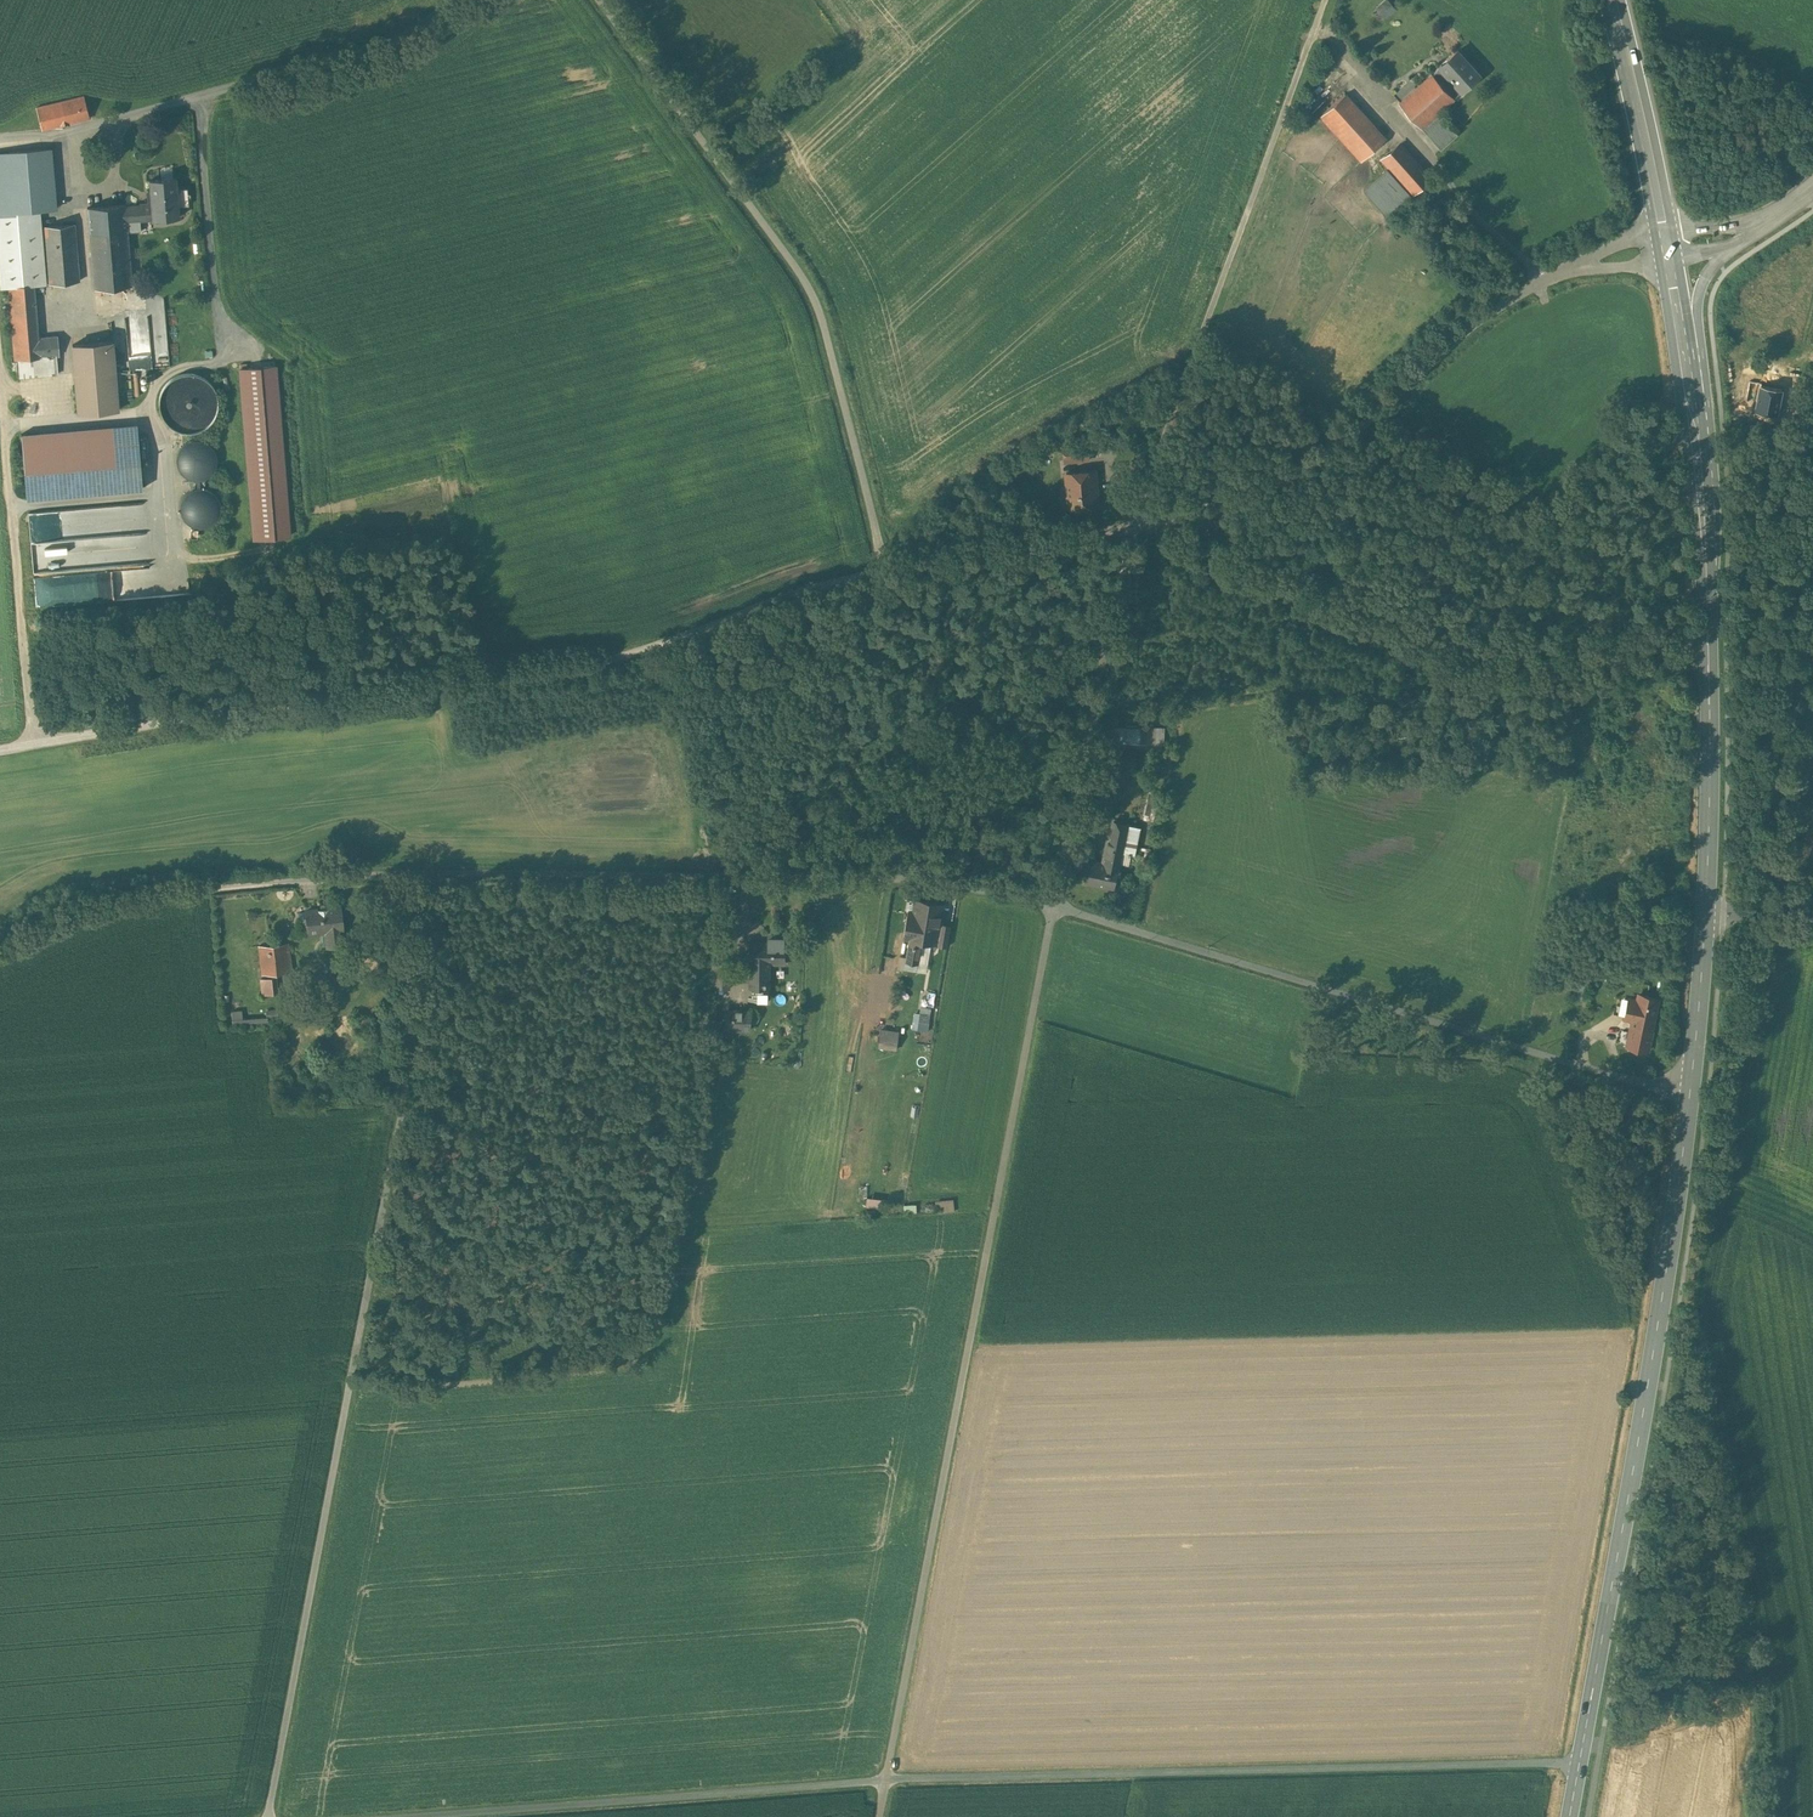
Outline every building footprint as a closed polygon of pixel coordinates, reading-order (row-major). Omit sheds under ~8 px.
[(1386,18),(1397,8),(1390,0),(1383,0),(1376,6),(1386,18)] [(1439,66),(1461,91),(1462,90),(1470,82),(1470,83),(1479,75),(1457,50),(1439,66)] [(1431,74),(1453,98),(1461,91),(1439,66),(1431,74)] [(1431,74),(1399,103),(1421,127),(1438,111),(1453,98),(1431,74)] [(1385,139),(1344,94),(1321,115),(1362,160),(1385,139)] [(83,95),(35,107),(41,129),(89,117),(83,95)] [(1457,134),(1438,111),(1421,127),(1440,149),(1457,134)] [(1428,178),(1397,144),(1380,159),(1411,193),(1428,178)] [(10,284),(34,282),(47,281),(40,207),(55,206),(50,147),(0,151),(0,260),(2,285),(10,284)] [(1412,196),(1386,168),(1371,182),(1363,189),(1388,217),(1412,196)] [(149,204),(127,207),(128,221),(178,216),(174,178),(149,180),(150,191),(152,204),(149,204)] [(127,204),(91,207),(97,286),(132,283),(128,221),(127,207),(127,204)] [(77,222),(48,224),(53,280),(82,278),(77,222)] [(34,282),(10,284),(17,359),(20,359),(58,355),(60,355),(58,334),(39,336),(34,282)] [(190,282),(164,284),(165,293),(191,292),(190,282)] [(121,368),(152,366),(148,311),(125,313),(125,318),(112,319),(113,338),(118,337),(121,368)] [(1729,334),(1746,334),(1746,319),(1729,319),(1729,334)] [(113,340),(74,342),(79,412),(117,409),(113,340)] [(58,355),(20,359),(21,375),(59,372),(58,355)] [(277,364),(238,368),(252,540),(291,537),(277,364)] [(164,375),(167,422),(189,421),(190,428),(214,427),(211,373),(164,375)] [(1761,383),(1750,381),(1746,400),(1757,402),(1755,410),(1777,414),(1781,390),(1760,386),(1761,383)] [(137,435),(22,444),(26,497),(141,487),(137,435)] [(185,435),(174,465),(207,476),(217,446),(185,435)] [(146,438),(139,439),(141,462),(148,461),(146,438)] [(1095,470),(1066,473),(1069,507),(1098,504),(1095,470)] [(188,477),(189,489),(204,487),(204,478),(188,477)] [(78,565),(149,561),(147,531),(77,535),(79,556),(78,556),(78,565)] [(69,582),(47,583),(47,599),(70,598),(69,582)] [(1164,729),(1108,727),(1108,741),(1163,744),(1164,729)] [(1158,801),(1148,799),(1144,818),(1154,820),(1158,801)] [(1105,862),(1118,865),(1120,851),(1135,854),(1141,826),(1113,820),(1110,839),(1108,840),(1105,856),(1106,857),(1105,862)] [(1118,865),(1105,862),(1091,860),(1087,882),(1099,884),(1114,887),(1119,866),(1118,865)] [(940,937),(943,923),(940,923),(942,903),(917,899),(912,924),(908,923),(905,938),(910,938),(910,937),(922,939),(923,934),(940,937)] [(305,909),(305,911),(307,930),(308,932),(325,930),(326,946),(342,944),(342,937),(343,935),(339,905),(305,909)] [(299,931),(307,930),(305,911),(298,911),(298,917),(297,917),(297,918),(298,918),(299,931)] [(943,923),(940,937),(939,944),(947,946),(951,925),(943,923)] [(751,942),(751,984),(752,984),(752,990),(768,990),(769,962),(784,962),(784,936),(772,936),(772,942),(751,942)] [(910,937),(910,938),(905,961),(918,963),(922,939),(910,937)] [(290,970),(287,942),(259,946),(262,974),(290,970)] [(729,988),(730,964),(713,963),(713,988),(729,988)] [(274,980),(261,982),(262,993),(275,991),(274,980)] [(1632,1025),(1643,1027),(1651,1028),(1657,997),(1638,994),(1637,999),(1628,998),(1624,1017),(1633,1019),(1632,1025)] [(920,1010),(914,1010),(912,1027),(928,1029),(932,1005),(921,1004),(920,1010)] [(751,1010),(728,1009),(727,1028),(751,1028),(751,1010)] [(896,1049),(900,1029),(881,1025),(877,1045),(896,1049)] [(1652,1028),(1651,1028),(1643,1027),(1642,1032),(1632,1030),(1627,1054),(1634,1056),(1637,1047),(1648,1049),(1652,1028)] [(954,1197),(936,1197),(937,1210),(955,1209),(954,1197)] [(916,1201),(904,1202),(905,1211),(917,1210),(916,1201)]
